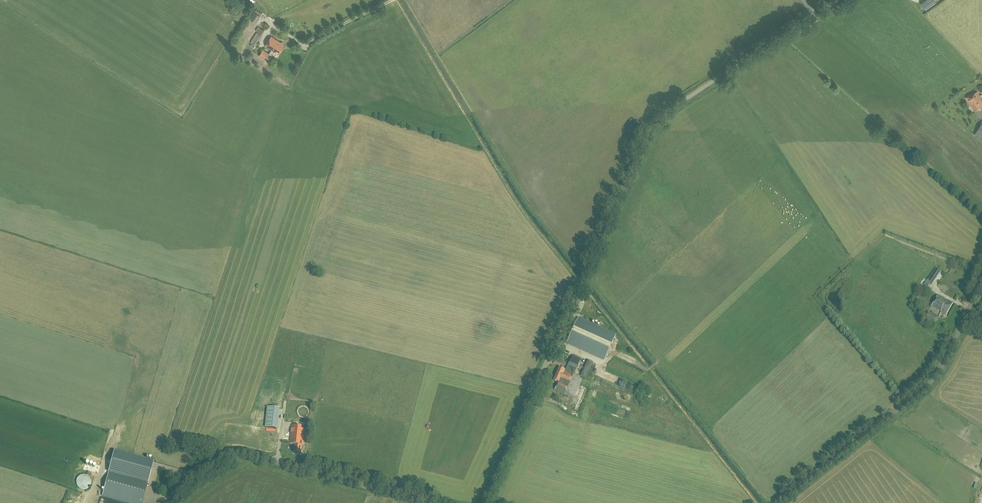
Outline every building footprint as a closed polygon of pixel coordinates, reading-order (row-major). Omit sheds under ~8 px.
[(924,9),(937,0),(926,0),(921,4),(924,9)] [(256,23),(261,15),(255,11),(250,19),(256,23)] [(250,45),(254,48),(255,46),(256,46),(262,36),(261,36),(265,30),(260,27),(258,26),(256,31),(257,32),(257,33),(254,31),(248,41),(251,42),(251,43),(250,45)] [(259,56),(268,61),(275,51),(278,54),(284,45),(283,44),(284,43),(282,42),(281,42),(271,36),(265,45),(272,50),(269,54),(263,50),(259,56)] [(974,111),(981,107),(981,101),(981,99),(981,98),(977,91),(966,97),(969,104),(970,103),(974,111)] [(924,285),(929,289),(941,272),(936,268),(924,285)] [(932,307),(947,315),(953,304),(948,301),(947,301),(938,296),(932,307)] [(925,320),(934,325),(939,317),(929,312),(925,320)] [(567,343),(604,360),(616,335),(578,318),(567,343)] [(555,390),(573,399),(582,380),(573,376),(581,359),(573,355),(566,371),(560,368),(554,380),(558,382),(555,390)] [(580,376),(586,378),(593,362),(588,360),(580,376)] [(265,427),(278,429),(280,409),(267,407),(265,427)] [(294,453),(301,454),(302,446),(303,446),(305,427),(292,425),(290,444),(295,445),(294,453)] [(102,496),(128,502),(142,502),(153,462),(114,451),(102,496)] [(91,483),(91,482),(91,481),(91,480),(90,479),(90,478),(89,477),(88,476),(87,476),(86,475),(85,475),(84,475),(83,475),(82,475),(81,475),(80,476),(79,476),(78,477),(77,478),(77,479),(76,480),(76,481),(76,482),(76,483),(76,485),(77,486),(77,487),(78,487),(79,488),(80,489),(81,489),(82,490),(83,490),(84,490),(85,489),(86,489),(87,489),(88,488),(89,487),(90,486),(90,485),(91,484),(91,483)]
